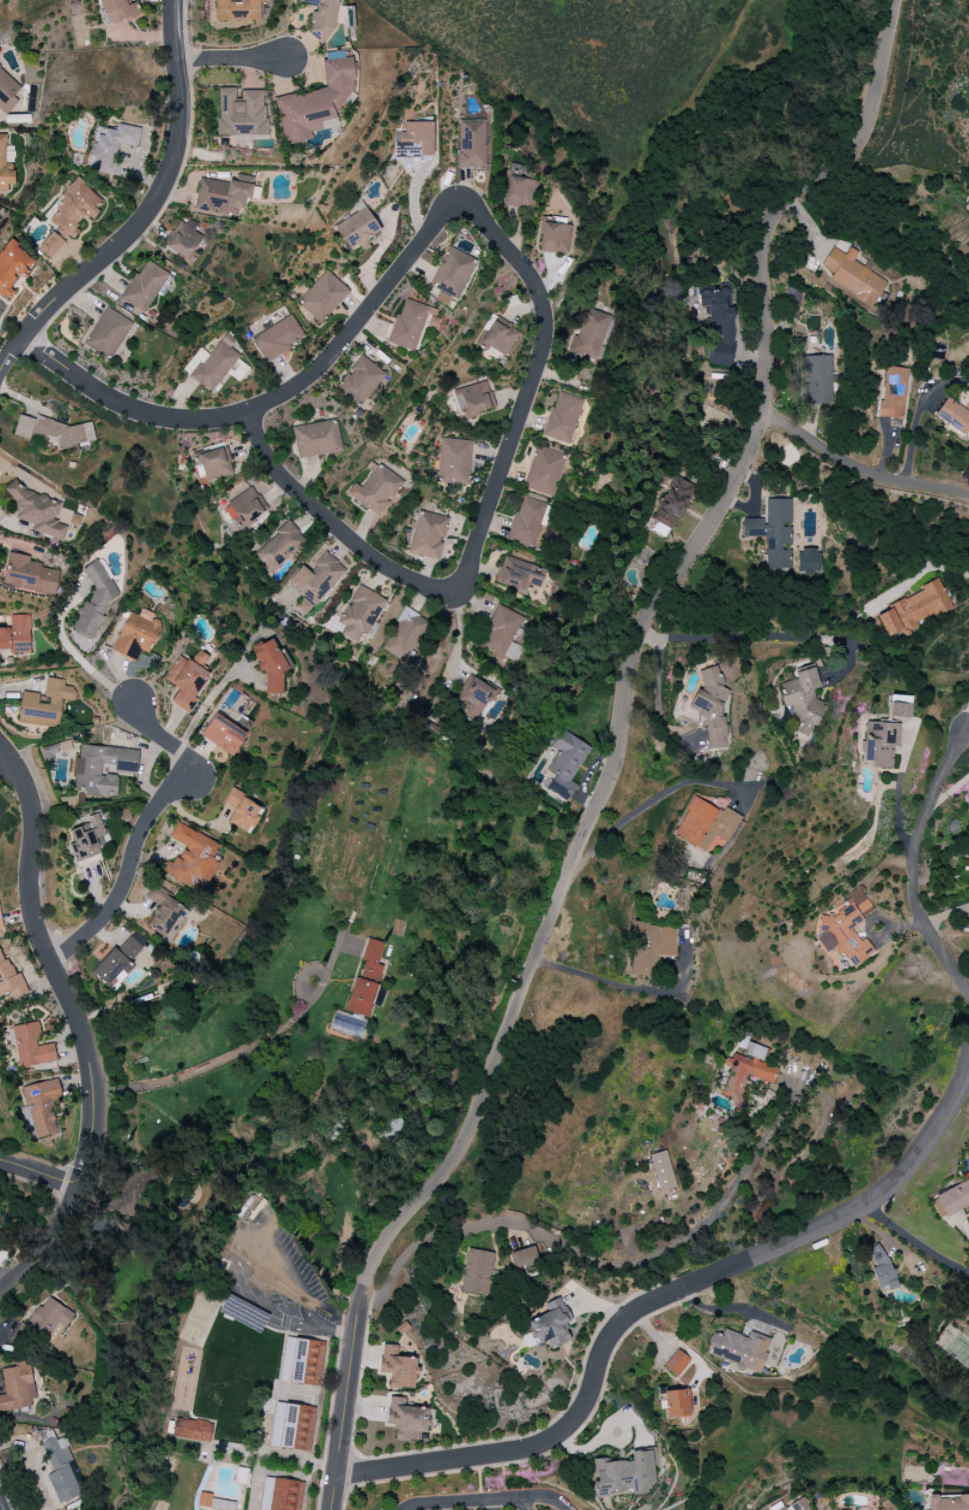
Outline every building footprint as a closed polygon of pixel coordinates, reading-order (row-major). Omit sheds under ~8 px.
[(104,16),(108,14),(112,25),(141,14),(137,2),(131,4),(129,0),(98,0),(104,16)] [(260,21),(259,2),(266,2),(266,0),(241,0),(241,3),(229,3),(229,0),(215,0),(215,22),(260,21)] [(294,2),(314,5),(310,39),(332,43),(338,0),(295,0),(294,2)] [(275,99),(285,145),(312,139),(311,132),(322,130),(320,122),(336,118),(334,112),(345,109),(342,98),(357,95),(348,56),(321,63),(327,87),(275,99)] [(0,68),(0,107),(7,114),(19,101),(14,96),(21,88),(0,68)] [(218,135),(265,135),(265,109),(261,109),(261,91),(242,91),(242,102),(235,103),(235,88),(218,88),(218,135)] [(486,167),(484,120),(458,121),(459,168),(486,167)] [(432,122),(404,123),(404,133),(399,133),(400,143),(394,143),(394,158),(405,158),(405,161),(433,161),(432,122)] [(137,147),(140,128),(117,124),(116,131),(105,129),(104,136),(95,134),(89,171),(113,174),(118,144),(137,147)] [(0,134),(0,191),(8,191),(7,184),(14,184),(14,163),(6,163),(5,134),(0,134)] [(502,204),(531,209),(537,174),(525,172),(526,167),(509,164),(502,204)] [(194,211),(236,217),(237,208),(244,209),(245,198),(250,199),(252,185),(199,178),(194,211)] [(45,219),(72,241),(80,230),(75,226),(84,215),(90,219),(104,202),(77,180),(45,219)] [(356,211),(363,208),(360,199),(352,202),(356,211)] [(336,223),(349,252),(361,246),(362,251),(370,247),(365,239),(379,233),(368,209),(336,223)] [(190,261),(203,233),(177,221),(165,250),(190,261)] [(571,255),(575,226),(543,222),(539,250),(571,255)] [(51,259),(64,241),(51,231),(38,250),(51,259)] [(872,307),(888,280),(854,260),(858,253),(847,246),(848,246),(837,240),(821,266),(833,273),(829,281),(872,307)] [(11,242),(0,256),(0,296),(7,302),(15,291),(10,287),(20,274),(23,277),(36,261),(11,242)] [(429,286),(458,300),(476,260),(447,247),(429,286)] [(169,273),(147,261),(138,275),(134,273),(119,298),(144,314),(169,273)] [(350,292),(327,270),(297,302),(319,324),(350,292)] [(710,366),(734,365),(733,307),(730,308),(730,290),(698,290),(698,307),(706,307),(707,332),(721,332),(721,339),(709,340),(710,366)] [(451,298),(439,292),(435,300),(447,306),(451,298)] [(414,352),(423,324),(434,328),(440,311),(403,299),(388,343),(414,352)] [(83,344),(110,361),(133,323),(106,306),(83,344)] [(595,362),(612,318),(586,308),(568,352),(595,362)] [(251,339),(265,362),(305,338),(291,315),(251,339)] [(477,346),(499,361),(519,332),(497,318),(477,346)] [(211,393),(240,356),(229,348),(235,340),(226,333),(209,356),(201,349),(194,358),(199,362),(189,376),(211,393)] [(384,372),(358,355),(336,389),(362,406),(384,372)] [(831,355),(803,356),(805,404),(835,403),(834,374),(832,374),(831,355)] [(878,417),(903,419),(905,396),(887,395),(888,383),(881,382),(881,377),(874,376),(872,396),(880,397),(878,417)] [(461,418),(495,409),(488,381),(454,390),(461,418)] [(543,437),(569,445),(583,399),(556,391),(543,437)] [(961,434),(966,432),(968,434),(968,412),(946,397),(933,416),(961,434)] [(717,428),(723,413),(706,406),(700,421),(717,428)] [(29,439),(35,419),(19,415),(13,435),(29,439)] [(298,459),(342,450),(335,420),(292,428),(298,459)] [(471,441),(439,439),(437,481),(469,483),(471,441)] [(536,446),(522,488),(552,497),(566,455),(536,446)] [(198,454),(205,482),(233,474),(226,447),(198,454)] [(404,482),(379,464),(361,488),(355,483),(347,494),(378,517),(404,482)] [(693,484),(671,476),(653,520),(656,521),(653,528),(649,526),(648,530),(672,539),(693,484)] [(63,540),(67,527),(59,525),(55,520),(61,504),(49,500),(46,496),(21,489),(14,480),(3,488),(18,507),(14,519),(34,525),(33,531),(63,540)] [(224,508),(240,530),(268,509),(251,487),(224,508)] [(546,504),(521,496),(507,540),(532,548),(546,504)] [(766,519),(742,519),(742,537),(766,537),(766,555),(762,555),(763,570),(791,570),(791,551),(781,551),(781,544),(791,544),(791,500),(766,500),(766,519)] [(56,523),(67,526),(67,527),(77,530),(82,515),(60,509),(56,523)] [(408,553),(438,561),(443,543),(442,543),(448,518),(419,511),(408,553)] [(306,546),(290,520),(275,530),(279,536),(255,551),(267,571),(306,546)] [(798,574),(819,574),(819,549),(798,549),(798,574)] [(2,586),(55,596),(60,572),(41,568),(42,564),(29,561),(30,556),(8,552),(2,586)] [(302,566),(287,582),(314,606),(346,571),(326,552),(308,571),(302,566)] [(547,569),(504,556),(496,583),(525,592),(528,585),(541,589),(547,569)] [(119,595),(99,562),(96,561),(82,569),(94,589),(89,601),(82,605),(72,629),(95,638),(104,617),(103,615),(109,601),(119,595)] [(887,637),(902,630),(902,631),(952,609),(940,583),(875,611),(887,637)] [(349,601),(337,623),(346,627),(342,634),(361,644),(385,600),(358,585),(349,601)] [(479,648),(503,659),(514,633),(523,636),(530,619),(497,605),(479,648)] [(129,612),(111,651),(135,662),(140,650),(148,654),(158,632),(147,627),(153,614),(141,608),(138,616),(129,612)] [(382,648),(404,662),(429,623),(407,609),(382,648)] [(11,615),(11,628),(0,628),(0,652),(30,652),(30,615),(11,615)] [(282,694),(283,671),(287,669),(273,639),(257,646),(252,646),(252,652),(261,672),(265,672),(265,694),(282,694)] [(170,702),(189,714),(198,700),(194,697),(209,674),(201,669),(209,657),(198,650),(191,662),(179,654),(163,679),(179,689),(170,702)] [(821,687),(814,667),(795,674),(796,678),(777,686),(785,708),(790,709),(793,719),(799,720),(795,732),(808,737),(811,729),(817,726),(824,703),(816,700),(812,690),(821,687)] [(726,748),(723,675),(717,676),(717,668),(700,669),(701,690),(692,691),(693,709),(697,709),(698,718),(706,718),(708,749),(726,748)] [(494,688),(471,677),(457,707),(480,718),(494,688)] [(18,723),(49,726),(50,721),(60,722),(62,699),(76,701),(77,688),(63,686),(64,680),(47,678),(45,704),(38,704),(39,694),(21,692),(18,723)] [(911,718),(911,704),(887,703),(887,717),(911,718)] [(200,737),(232,756),(246,735),(214,714),(200,737)] [(899,723),(865,722),(863,762),(870,762),(870,768),(892,769),(893,747),(898,747),(899,723)] [(547,789),(567,801),(576,785),(570,781),(590,747),(560,729),(550,746),(558,751),(547,769),(556,774),(547,789)] [(72,751),(71,742),(41,746),(43,763),(54,762),(53,754),(72,751)] [(138,750),(80,745),(79,758),(75,758),(73,788),(85,789),(84,795),(116,797),(118,776),(101,775),(101,768),(137,771),(138,750)] [(227,822),(248,833),(263,807),(230,789),(223,802),(234,809),(227,822)] [(673,835),(709,854),(714,844),(724,850),(741,817),(723,807),(721,812),(693,797),(673,835)] [(76,863),(104,852),(99,838),(106,835),(97,813),(86,817),(88,823),(69,830),(74,843),(69,845),(76,863)] [(169,838),(184,846),(173,866),(165,861),(159,871),(201,893),(217,863),(211,860),(219,845),(177,822),(169,838)] [(186,906),(153,887),(147,898),(158,904),(146,926),(160,934),(157,939),(165,943),(186,906)] [(875,912),(859,887),(841,898),(844,904),(817,921),(824,933),(816,939),(825,953),(832,949),(836,955),(842,951),(852,967),(875,953),(865,938),(860,942),(850,927),(875,912)] [(677,927),(632,924),(632,931),(635,931),(632,973),(657,974),(658,956),(675,957),(677,927)] [(94,972),(110,987),(130,966),(128,964),(142,948),(128,935),(94,972)] [(348,1012),(369,1018),(383,966),(378,965),(384,943),(367,939),(361,961),(362,962),(348,1012)] [(10,993),(12,1000),(27,995),(20,973),(14,975),(9,959),(3,961),(0,953),(0,996),(10,993)] [(18,1067),(56,1062),(53,1042),(41,1044),(39,1023),(13,1026),(18,1067)] [(748,1076),(773,1083),(777,1067),(763,1064),(767,1048),(747,1043),(743,1056),(733,1053),(731,1061),(725,1059),(723,1066),(730,1068),(722,1098),(733,1101),(731,1106),(739,1108),(748,1076)] [(22,1087),(27,1107),(21,1108),(23,1119),(31,1117),(36,1139),(58,1133),(51,1102),(62,1099),(57,1078),(22,1087)] [(676,1188),(665,1150),(649,1155),(660,1192),(676,1188)] [(939,1206),(940,1206),(945,1217),(968,1206),(968,1180),(934,1195),(939,1206)] [(896,1286),(882,1244),(866,1250),(872,1267),(870,1268),(878,1292),(896,1286)] [(461,1291),(486,1295),(494,1253),(468,1248),(461,1291)] [(511,1251),(513,1266),(537,1263),(534,1248),(511,1251)] [(52,1346),(74,1315),(47,1296),(25,1327),(52,1346)] [(571,1340),(564,1323),(569,1321),(560,1297),(544,1303),(548,1313),(526,1322),(535,1345),(546,1341),(549,1349),(571,1340)] [(760,1373),(771,1339),(749,1331),(747,1337),(724,1330),(722,1336),(713,1333),(705,1355),(760,1373)] [(280,1382),(319,1387),(325,1343),(286,1337),(280,1382)] [(415,1389),(416,1358),(396,1358),(397,1345),(381,1345),(380,1373),(390,1373),(390,1388),(415,1389)] [(690,1360),(678,1349),(663,1365),(676,1376),(690,1360)] [(5,1395),(0,1395),(0,1411),(30,1408),(29,1399),(34,1399),(30,1361),(14,1363),(14,1367),(2,1369),(5,1395)] [(665,1391),(665,1418),(690,1418),(689,1390),(665,1391)] [(418,1441),(418,1432),(428,1433),(428,1408),(406,1407),(406,1398),(388,1397),(387,1424),(395,1424),(395,1441),(418,1441)] [(310,1452),(316,1408),(276,1402),(270,1446),(310,1452)] [(212,1423),(175,1417),(172,1437),(209,1442),(212,1423)] [(37,1433),(53,1472),(47,1474),(59,1504),(85,1493),(63,1438),(56,1440),(51,1428),(37,1433)] [(592,1460),(595,1495),(632,1491),(632,1495),(650,1493),(649,1483),(655,1483),(652,1450),(630,1452),(631,1460),(609,1462),(609,1458),(592,1460)] [(304,1483),(264,1477),(259,1509),(299,1509),(304,1483)] [(210,1508),(211,1494),(198,1493),(197,1506),(210,1508)] [(937,1497),(937,1495),(926,1495),(927,1509),(968,1509),(968,1495),(937,1497)] [(802,1497),(779,1509),(810,1509),(802,1497)] [(228,1509),(234,1509),(235,1501),(211,1499),(210,1509),(228,1509)]
